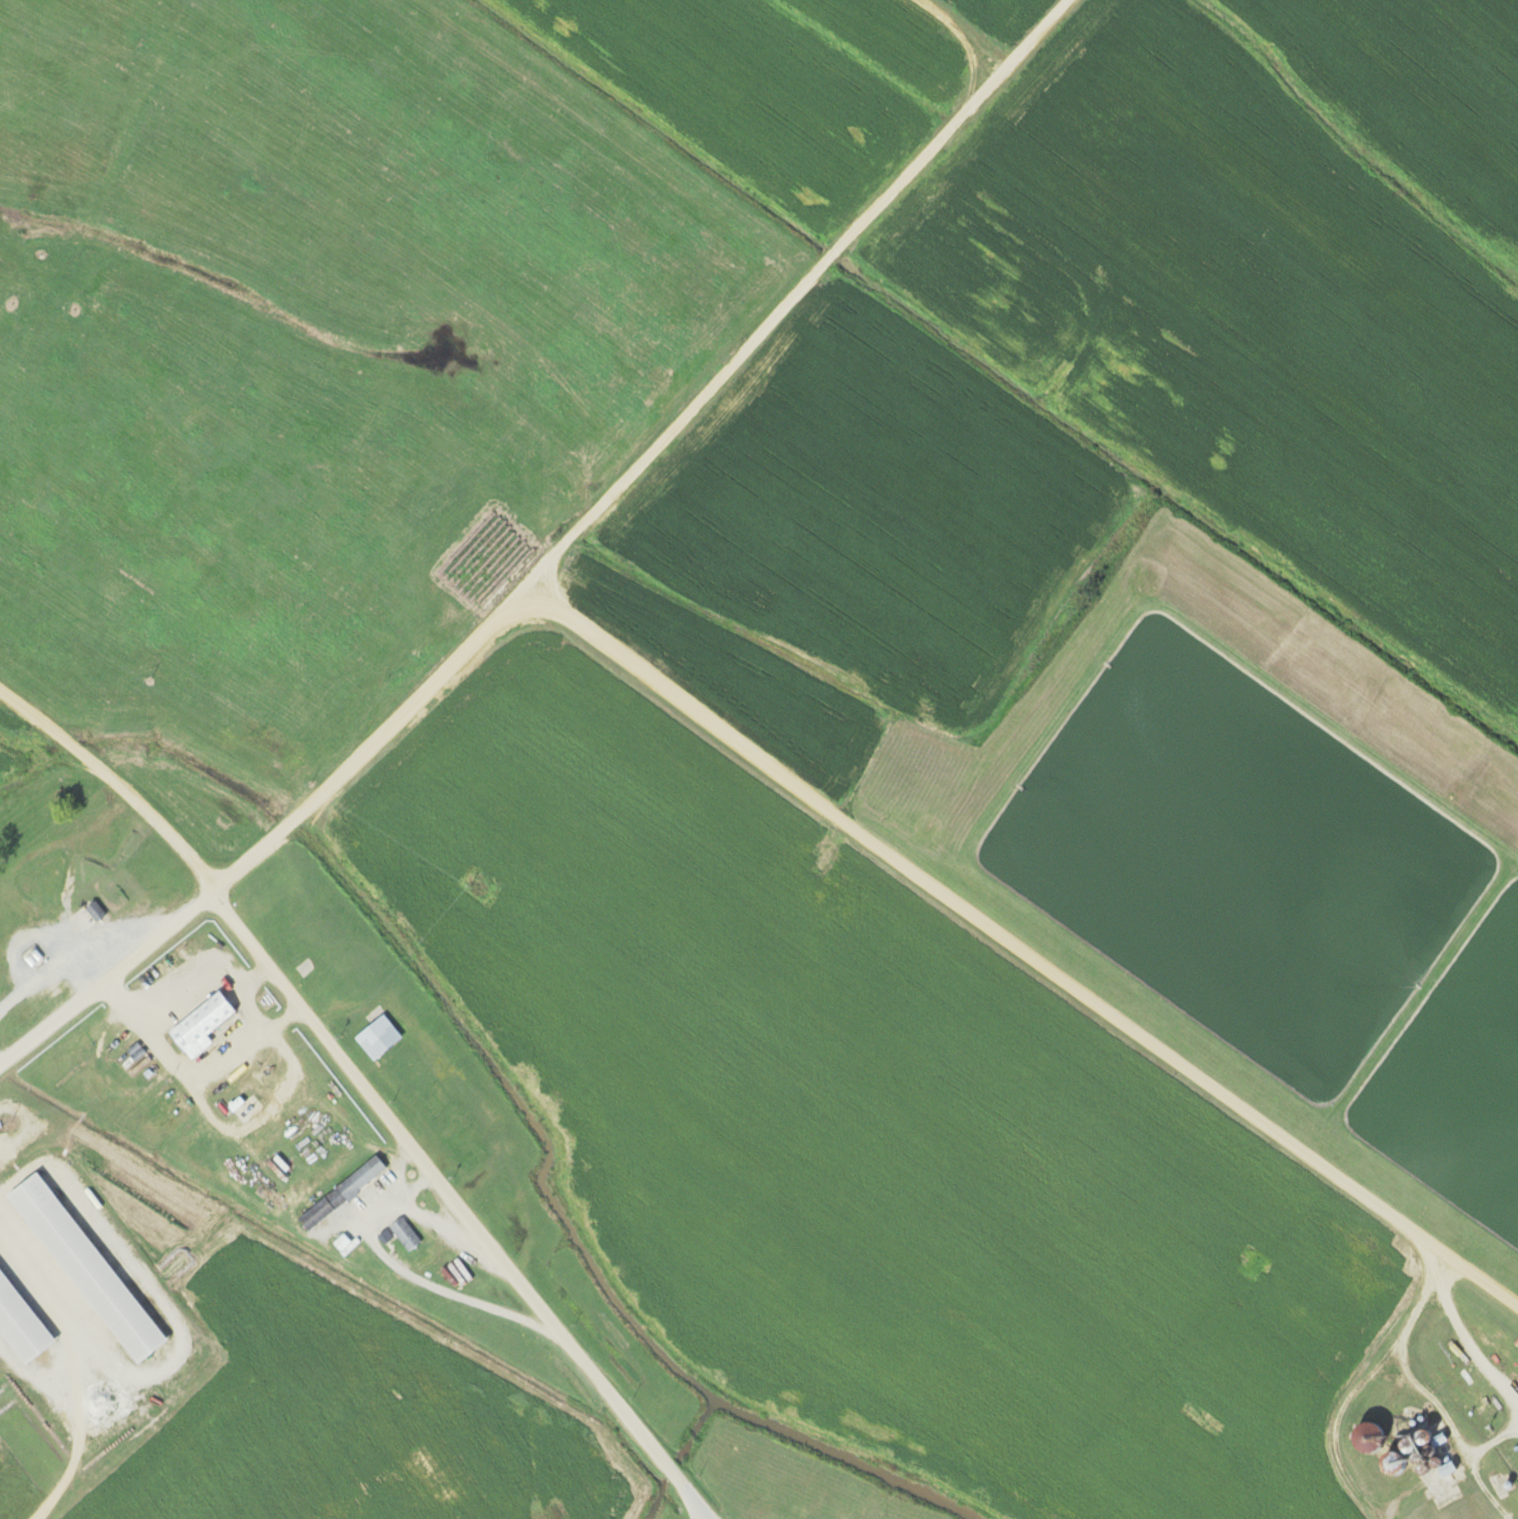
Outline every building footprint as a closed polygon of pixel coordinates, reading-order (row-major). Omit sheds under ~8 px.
[(86,906),(92,922),(103,917),(96,901),(86,906)] [(211,1043),(205,1036),(234,1012),(216,990),(165,1033),(189,1061),(211,1043)] [(401,1036),(380,1014),(353,1039),(373,1062),(401,1036)] [(144,1054),(137,1043),(127,1050),(134,1061),(144,1054)] [(305,1230),(388,1171),(377,1157),(295,1216),(305,1230)] [(130,1368),(162,1345),(38,1170),(6,1193),(130,1368)] [(387,1228),(409,1252),(421,1240),(400,1217),(387,1228)] [(378,1235),(384,1243),(391,1239),(385,1231),(378,1235)] [(354,1237),(351,1242),(340,1233),(331,1246),(352,1262),(364,1245),(354,1237)] [(21,1367),(53,1344),(0,1273),(0,1339),(21,1367)] [(1390,1434),(1364,1434),(1359,1436),(1359,1451),(1376,1451),(1382,1472),(1393,1472),(1405,1469),(1405,1459),(1414,1456),(1407,1430),(1422,1426),(1422,1419),(1419,1411),(1405,1411),(1405,1419),(1395,1419),(1390,1421),(1390,1434)]
